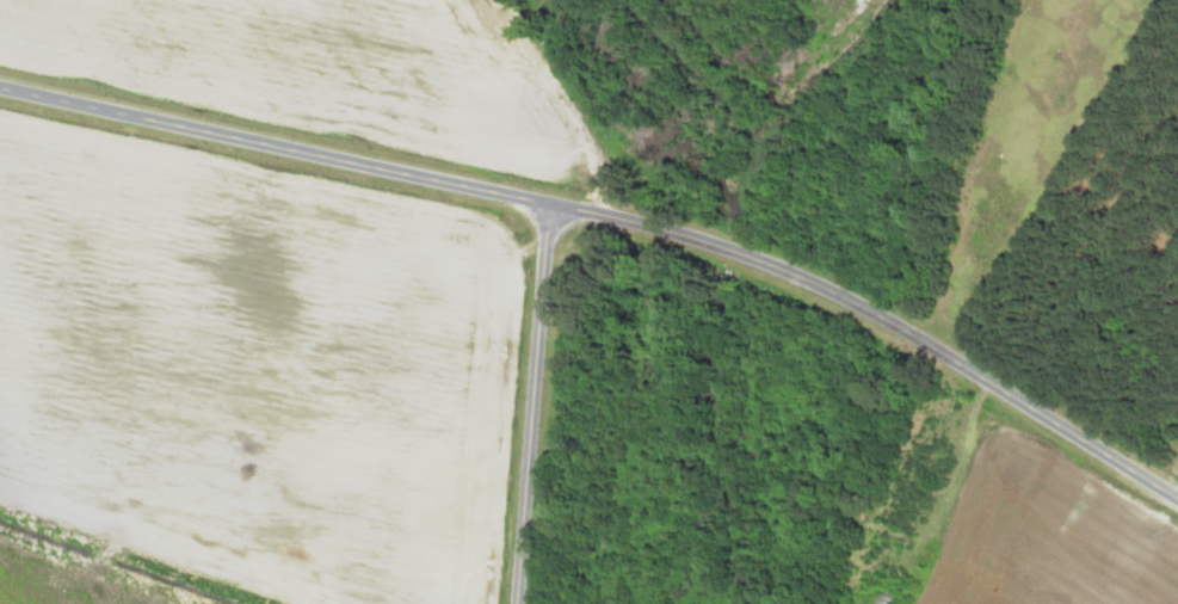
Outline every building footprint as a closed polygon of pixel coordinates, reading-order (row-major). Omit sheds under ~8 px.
[(894,596),(875,588),(868,603),(891,603),(894,596)]
